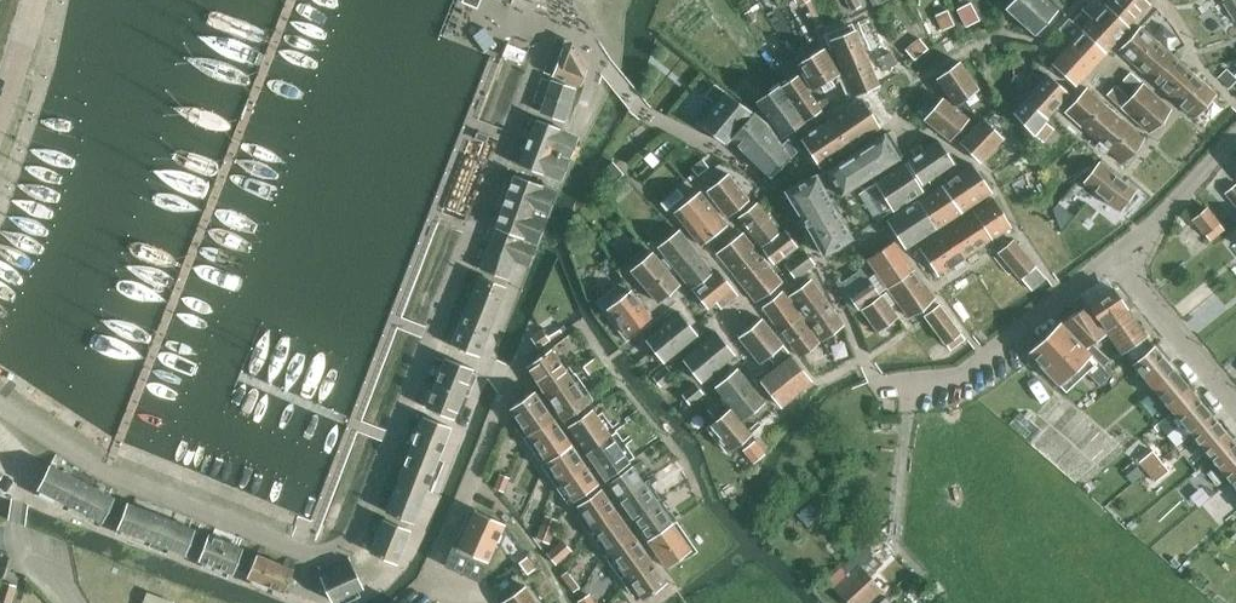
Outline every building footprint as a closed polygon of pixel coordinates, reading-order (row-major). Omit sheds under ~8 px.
[(801,6),(806,4),(817,28),(825,24),(813,0),(798,0),(801,6)] [(863,5),(860,0),(847,0),(852,10),(863,5)] [(1058,10),(1046,0),(1014,0),(1006,9),(1035,35),(1058,10)] [(1129,28),(1151,5),(1145,0),(1111,0),(1105,6),(1129,28)] [(1235,22),(1235,0),(1228,0),(1223,3),(1235,23),(1235,22)] [(1129,28),(1105,6),(1093,20),(1088,16),(1085,20),(1089,24),(1083,31),(1107,53),(1129,28)] [(978,21),(971,7),(960,13),(967,26),(978,21)] [(957,24),(950,9),(936,15),(944,30),(957,24)] [(1077,86),(1107,53),(1083,31),(1070,19),(1059,30),(1072,42),(1053,64),(1077,86)] [(1119,51),(1150,79),(1172,55),(1141,28),(1119,51)] [(842,69),(867,59),(855,30),(830,40),(842,69)] [(929,49),(920,39),(905,51),(914,61),(929,49)] [(580,86),(583,79),(587,68),(572,42),(565,40),(553,76),(580,86)] [(525,76),(534,55),(511,46),(502,67),(525,76)] [(834,88),(830,81),(840,75),(824,48),(797,65),(813,92),(824,85),(828,91),(834,88)] [(898,64),(890,52),(878,60),(885,72),(898,64)] [(1171,98),(1193,73),(1180,61),(1183,57),(1177,52),(1172,55),(1150,79),(1171,98)] [(867,59),(842,69),(854,97),(880,86),(868,58),(867,59)] [(956,106),(965,100),(979,89),(960,62),(937,79),(956,106)] [(1131,71),(1124,79),(1135,89),(1142,81),(1131,71)] [(1193,73),(1171,98),(1195,119),(1217,95),(1193,73)] [(797,75),(781,86),(805,122),(821,111),(831,106),(827,98),(816,103),(797,75)] [(1034,136),(1048,119),(1047,118),(1069,94),(1048,75),(1013,113),(1034,136)] [(564,121),(575,89),(551,80),(540,112),(564,121)] [(1116,84),(1107,94),(1120,106),(1129,96),(1116,84)] [(1122,107),(1121,108),(1149,134),(1172,110),(1143,84),(1129,99),(1122,107)] [(805,122),(781,86),(758,103),(782,138),(805,123),(805,122)] [(1082,127),(1103,103),(1087,88),(1065,112),(1081,127),(1082,127)] [(732,139),(754,114),(726,93),(700,126),(726,145),(732,139)] [(951,141),(969,119),(943,98),(924,120),(951,141)] [(829,121),(847,150),(880,128),(864,102),(856,103),(829,121)] [(1082,127),(1081,127),(1101,144),(1123,119),(1103,103),(1082,127)] [(754,114),(732,139),(772,178),(797,152),(789,139),(782,145),(766,122),(754,114)] [(980,163),(982,161),(1003,138),(983,118),(960,143),(980,163)] [(1123,119),(1101,144),(1123,164),(1145,139),(1123,119)] [(562,181),(578,138),(559,130),(560,129),(536,120),(519,166),(542,175),(543,173),(562,181)] [(820,168),(847,150),(829,121),(822,126),(819,121),(804,132),(807,136),(802,140),(820,168)] [(824,255),(853,237),(836,211),(832,202),(900,158),(894,149),(898,146),(889,132),(827,171),(818,175),(791,188),(790,198),(824,255)] [(954,164),(939,141),(924,151),(920,145),(911,151),(915,157),(907,162),(922,185),(928,181),(931,185),(941,178),(939,174),(954,164)] [(704,160),(692,169),(697,177),(710,167),(704,160)] [(616,181),(625,174),(614,161),(606,169),(616,181)] [(1031,162),(1006,178),(1014,190),(1038,173),(1031,162)] [(1120,212),(1136,192),(1099,163),(1083,183),(1120,212)] [(874,203),(883,218),(923,192),(905,164),(875,183),(865,190),(865,191),(860,195),(868,207),(874,203)] [(942,185),(960,213),(992,192),(973,165),(942,185)] [(727,218),(749,201),(729,174),(707,191),(727,218)] [(529,266),(557,190),(514,175),(495,228),(480,269),(507,279),(514,260),(529,266)] [(917,201),(936,229),(960,213),(942,185),(917,201)] [(1225,194),(1235,207),(1235,185),(1225,194)] [(667,210),(684,197),(678,189),(661,204),(667,210)] [(1060,210),(1067,220),(1093,201),(1085,191),(1060,210)] [(727,226),(714,209),(701,192),(675,213),(701,246),(727,226)] [(972,212),(991,241),(1011,227),(993,198),(972,212)] [(905,249),(936,229),(917,201),(887,221),(905,249)] [(786,232),(782,235),(757,203),(738,217),(774,264),(797,247),(786,232)] [(1211,242),(1225,231),(1218,223),(1206,208),(1191,219),(1204,235),(1211,242)] [(944,231),(963,259),(978,249),(981,254),(987,250),(984,245),(991,241),(972,212),(944,231)] [(659,248),(675,268),(674,269),(691,290),(713,272),(696,252),(696,251),(680,230),(659,248)] [(961,261),(963,259),(944,231),(918,249),(936,277),(956,264),(959,270),(964,266),(961,261)] [(732,272),(758,252),(743,233),(717,254),(732,272)] [(1032,291),(1046,279),(1012,237),(1007,242),(1009,244),(1000,251),(1032,291)] [(887,287),(914,269),(894,241),(867,259),(877,273),(887,287)] [(796,280),(815,265),(804,250),(785,265),(796,280)] [(659,303),(681,285),(653,252),(631,270),(659,303)] [(758,252),(732,272),(756,303),(783,282),(758,252)] [(888,288),(887,287),(877,273),(869,279),(862,269),(842,283),(849,293),(848,293),(859,310),(880,295),(880,294),(888,288)] [(887,287),(888,288),(909,317),(935,298),(914,269),(887,287)] [(721,309),(738,295),(719,271),(694,291),(709,309),(716,303),(721,309)] [(465,309),(492,320),(505,288),(477,277),(465,309)] [(844,325),(829,304),(811,279),(789,296),(822,341),(844,325)] [(628,336),(652,318),(628,286),(621,291),(624,296),(607,309),(628,336)] [(1085,308),(1107,335),(1121,355),(1146,337),(1112,289),(1085,308)] [(781,332),(801,317),(783,291),(763,307),(781,332)] [(880,295),(859,310),(860,310),(862,309),(878,332),(898,318),(882,295),(881,295),(880,295)] [(946,344),(960,334),(939,305),(925,315),(946,344)] [(1084,307),(1063,322),(1086,348),(1085,348),(1093,355),(1104,367),(1111,359),(1093,343),(1107,335),(1085,308),(1084,307)] [(1192,326),(1209,341),(1225,322),(1209,308),(1192,326)] [(492,320),(465,309),(450,345),(478,356),(492,320)] [(663,326),(681,349),(698,336),(680,313),(663,326)] [(801,317),(781,332),(799,357),(800,356),(802,355),(817,345),(820,342),(801,317)] [(783,346),(761,319),(739,338),(760,363),(768,357),(774,364),(789,352),(784,345),(783,346)] [(1061,323),(1030,354),(1034,358),(1061,385),(1082,365),(1101,385),(1112,375),(1104,367),(1093,355),(1085,348),(1086,348),(1063,322),(1061,323)] [(664,363),(681,349),(663,326),(646,340),(664,363)] [(538,349),(551,340),(543,330),(531,339),(538,349)] [(700,346),(718,369),(736,355),(717,333),(700,346)] [(701,383),(718,369),(700,346),(683,360),(701,383)] [(1151,391),(1172,373),(1152,348),(1131,366),(1151,391)] [(545,394),(571,377),(570,376),(551,350),(527,367),(545,393),(545,394)] [(781,407),(811,381),(791,356),(760,381),(781,407)] [(434,385),(462,396),(473,369),(445,358),(434,385)] [(603,368),(596,360),(585,368),(591,376),(603,368)] [(661,387),(675,375),(668,367),(653,378),(661,387)] [(729,404),(751,385),(738,368),(715,387),(729,404)] [(1171,415),(1192,397),(1172,373),(1151,391),(1171,415)] [(571,377),(545,394),(563,420),(588,403),(571,377)] [(690,405),(704,393),(697,384),(683,396),(690,405)] [(453,419),(462,396),(434,385),(426,408),(453,419)] [(751,385),(729,404),(743,421),(765,403),(751,385)] [(528,436),(553,418),(535,391),(509,409),(528,436)] [(1191,438),(1212,420),(1192,397),(1171,415),(1191,438)] [(715,419),(729,407),(722,399),(708,410),(715,419)] [(731,450),(751,434),(731,409),(711,425),(731,450)] [(587,454),(612,436),(592,410),(568,427),(587,454)] [(1031,444),(1042,432),(1020,412),(1009,425),(1031,444)] [(1169,415),(1155,427),(1159,432),(1174,420),(1169,415)] [(410,449),(438,459),(451,427),(422,417),(410,449)] [(553,418),(528,436),(546,462),(571,445),(553,418)] [(1212,420),(1191,438),(1210,461),(1231,444),(1212,420)] [(630,463),(612,436),(587,454),(605,480),(630,463)] [(755,441),(744,450),(754,464),(766,454),(755,441)] [(1210,461),(1230,486),(1235,481),(1235,450),(1231,444),(1210,461)] [(571,445),(546,462),(562,485),(587,468),(571,445)] [(398,480),(426,491),(438,459),(410,449),(398,480)] [(1153,451),(1140,461),(1148,472),(1161,461),(1153,451)] [(1161,461),(1148,472),(1156,482),(1169,471),(1161,461)] [(70,506),(82,482),(50,465),(38,489),(70,506)] [(620,502),(645,484),(632,466),(608,484),(620,502)] [(587,468),(562,485),(573,502),(598,484),(587,468)] [(501,476),(495,490),(504,493),(510,480),(501,476)] [(413,523),(426,491),(398,480),(386,512),(413,523)] [(82,482),(70,506),(103,522),(115,498),(82,482)] [(633,520),(657,502),(645,484),(620,502),(633,520)] [(593,529),(618,512),(601,489),(577,507),(593,529)] [(522,515),(528,503),(519,498),(512,511),(522,515)] [(657,502),(633,520),(648,541),(672,525),(657,502)] [(152,541),(161,516),(127,503),(118,528),(152,541)] [(822,515),(811,503),(798,514),(808,527),(822,515)] [(479,582),(505,524),(475,511),(458,548),(453,546),(444,566),(479,582)] [(609,553),(634,536),(618,512),(593,529),(609,553)] [(551,542),(559,521),(544,515),(536,536),(551,542)] [(161,516),(152,541),(186,555),(195,530),(161,516)] [(397,563),(410,530),(383,520),(370,552),(397,563)] [(672,525),(648,541),(666,567),(691,550),(672,525)] [(234,574),(240,556),(243,548),(209,535),(199,560),(234,574)] [(625,576),(650,559),(634,536),(609,553),(625,576)] [(563,539),(548,553),(557,563),(573,549),(563,539)] [(883,591),(870,577),(883,564),(866,545),(827,581),(847,602),(870,602),(883,591)] [(285,592),(292,575),(294,569),(257,554),(247,577),(285,592)] [(527,575),(536,569),(527,557),(518,563),(527,575)] [(650,559),(625,576),(642,600),(667,583),(650,559)] [(332,602),(364,588),(351,562),(320,576),(332,602)] [(559,602),(546,582),(547,582),(544,576),(540,572),(532,577),(533,580),(536,584),(539,588),(548,602),(559,602)] [(567,573),(561,577),(572,596),(579,591),(567,573)] [(5,582),(0,597),(0,602),(11,602),(15,586),(5,582)] [(525,586),(501,602),(537,602),(525,586)] [(143,602),(208,602),(178,592),(174,602),(147,592),(143,602)]
